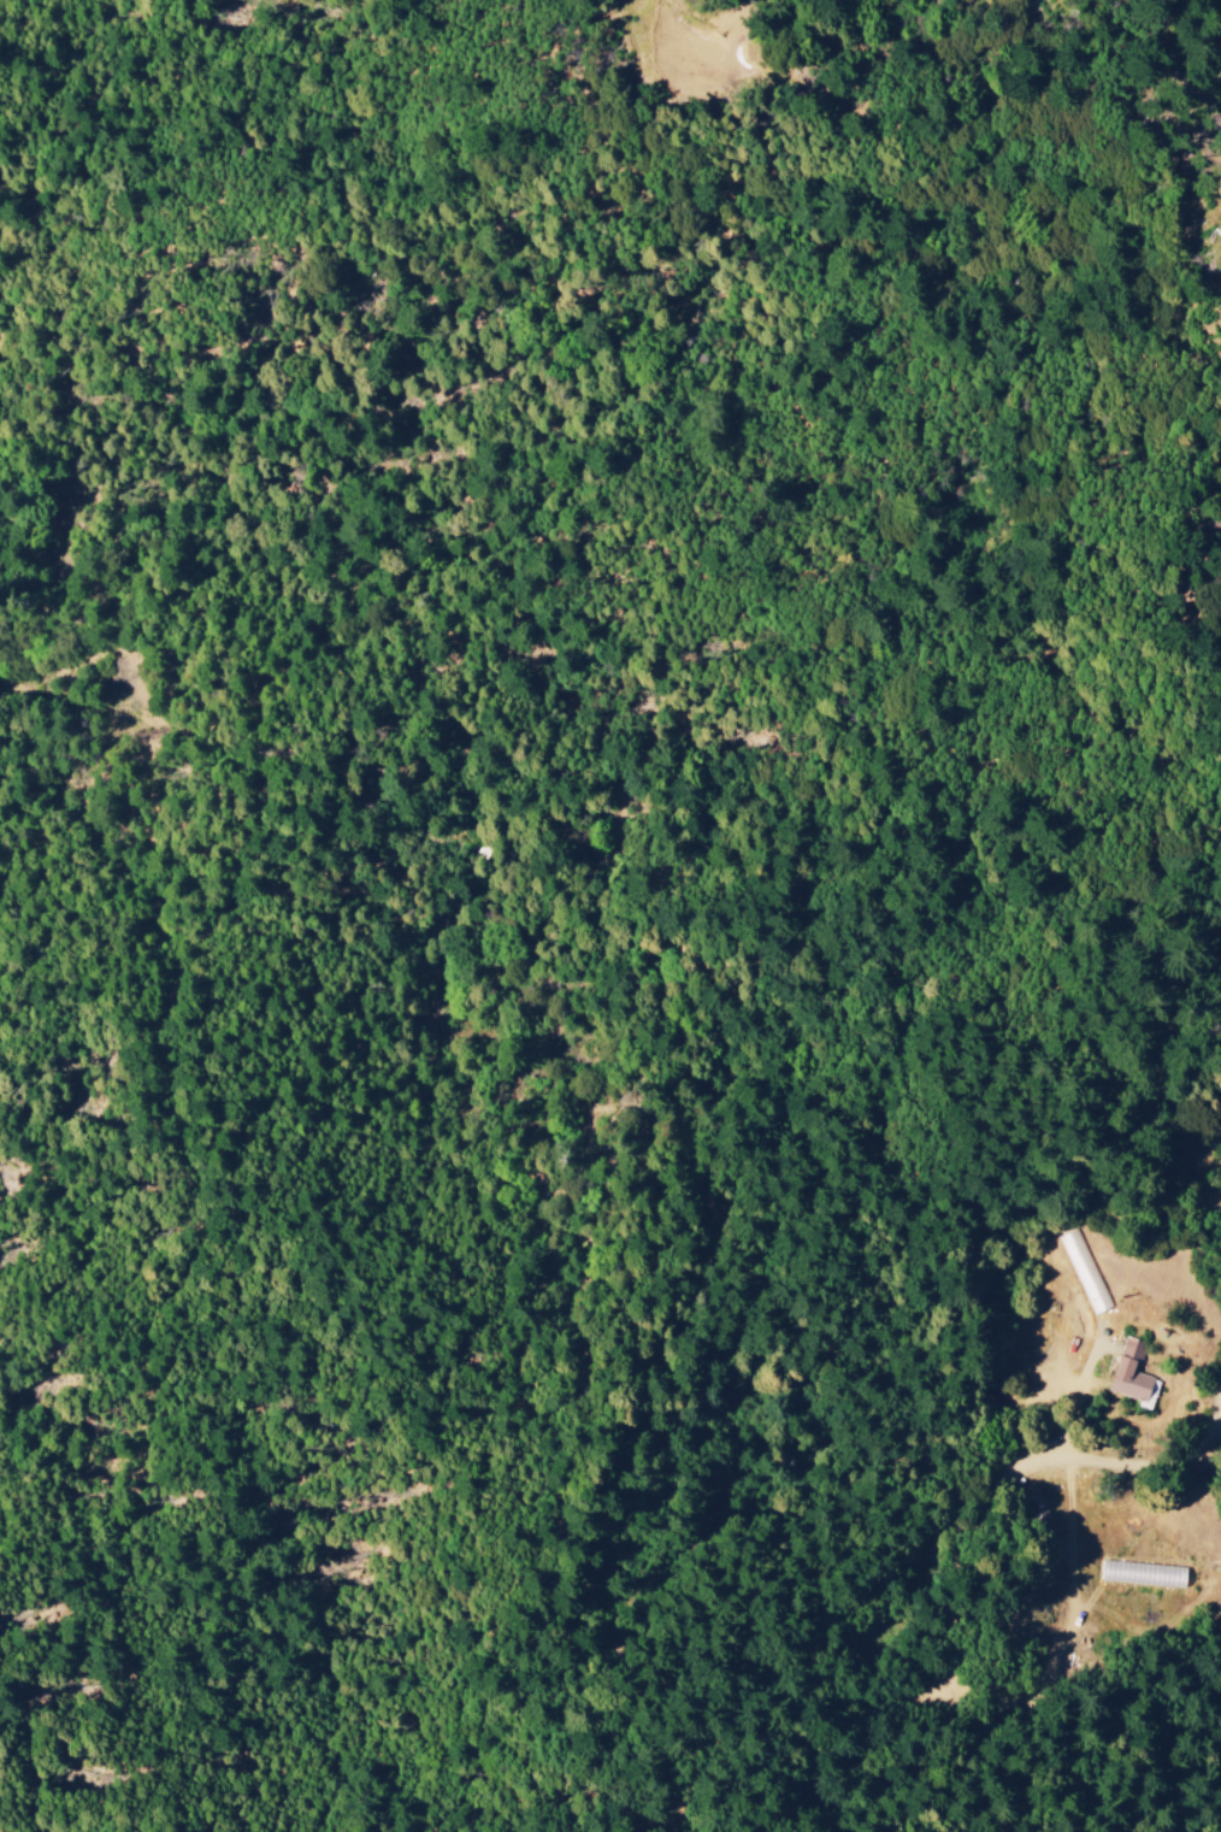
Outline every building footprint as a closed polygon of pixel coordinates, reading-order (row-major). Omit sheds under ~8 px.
[(1110,1310),(1079,1230),(1059,1237),(1090,1318),(1110,1310)]
